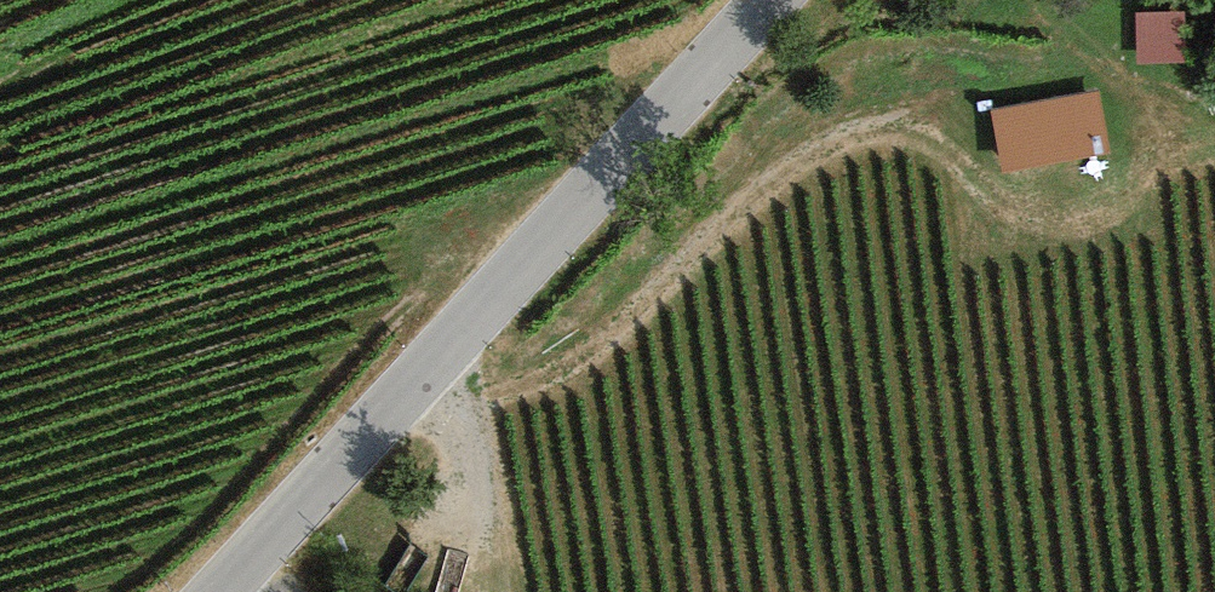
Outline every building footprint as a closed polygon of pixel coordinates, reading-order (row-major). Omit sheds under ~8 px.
[(1184,18),(1138,18),(1138,66),(1184,65),(1184,18)] [(1100,94),(994,110),(1004,174),(1110,157),(1100,94)]
